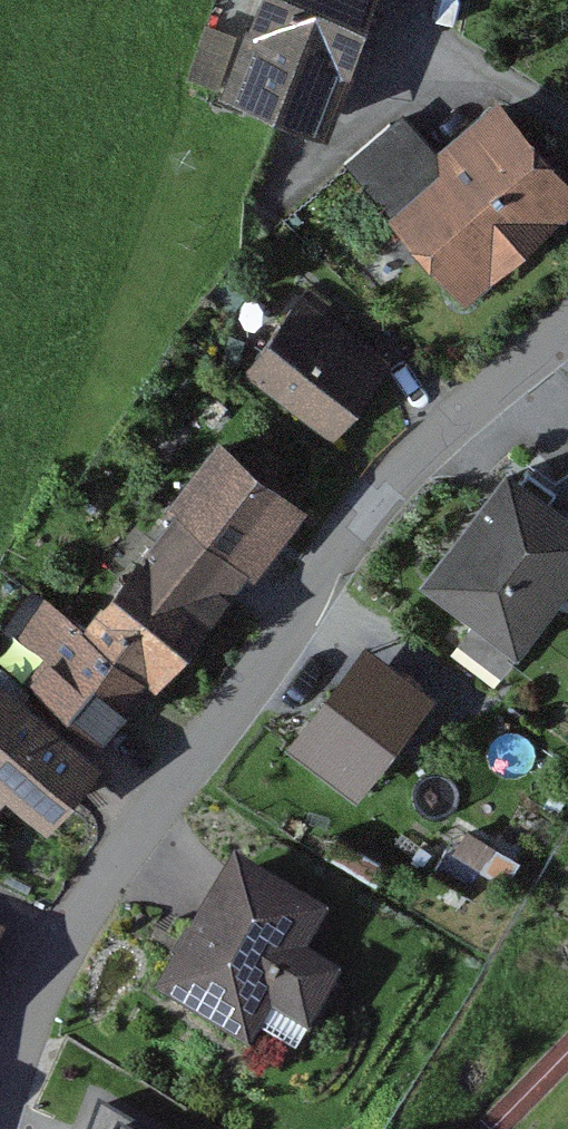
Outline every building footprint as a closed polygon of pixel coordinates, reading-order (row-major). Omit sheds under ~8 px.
[(315,150),(368,0),(246,0),(206,112),(315,150)] [(414,84),(355,135),(383,167),(442,115),(414,84)] [(433,178),(374,226),(446,314),(567,216),(567,190),(488,91),(412,152),(433,178)] [(228,373),(325,443),(378,369),(282,299),(228,373)] [(249,469),(145,592),(200,638),(304,516),(249,469)] [(496,673),(567,584),(567,539),(491,477),(397,593),(496,673)] [(90,636),(166,700),(211,647),(200,638),(145,592),(135,583),(90,636)] [(368,605),(295,716),(373,766),(445,656),(368,605)] [(64,649),(18,700),(84,758),(130,707),(64,649)] [(47,858),(113,784),(84,758),(18,700),(0,683),(0,816),(47,858)] [(235,886),(160,1013),(255,1070),(331,943),(235,886)] [(101,1106),(92,1128),(142,1128),(101,1106)]
